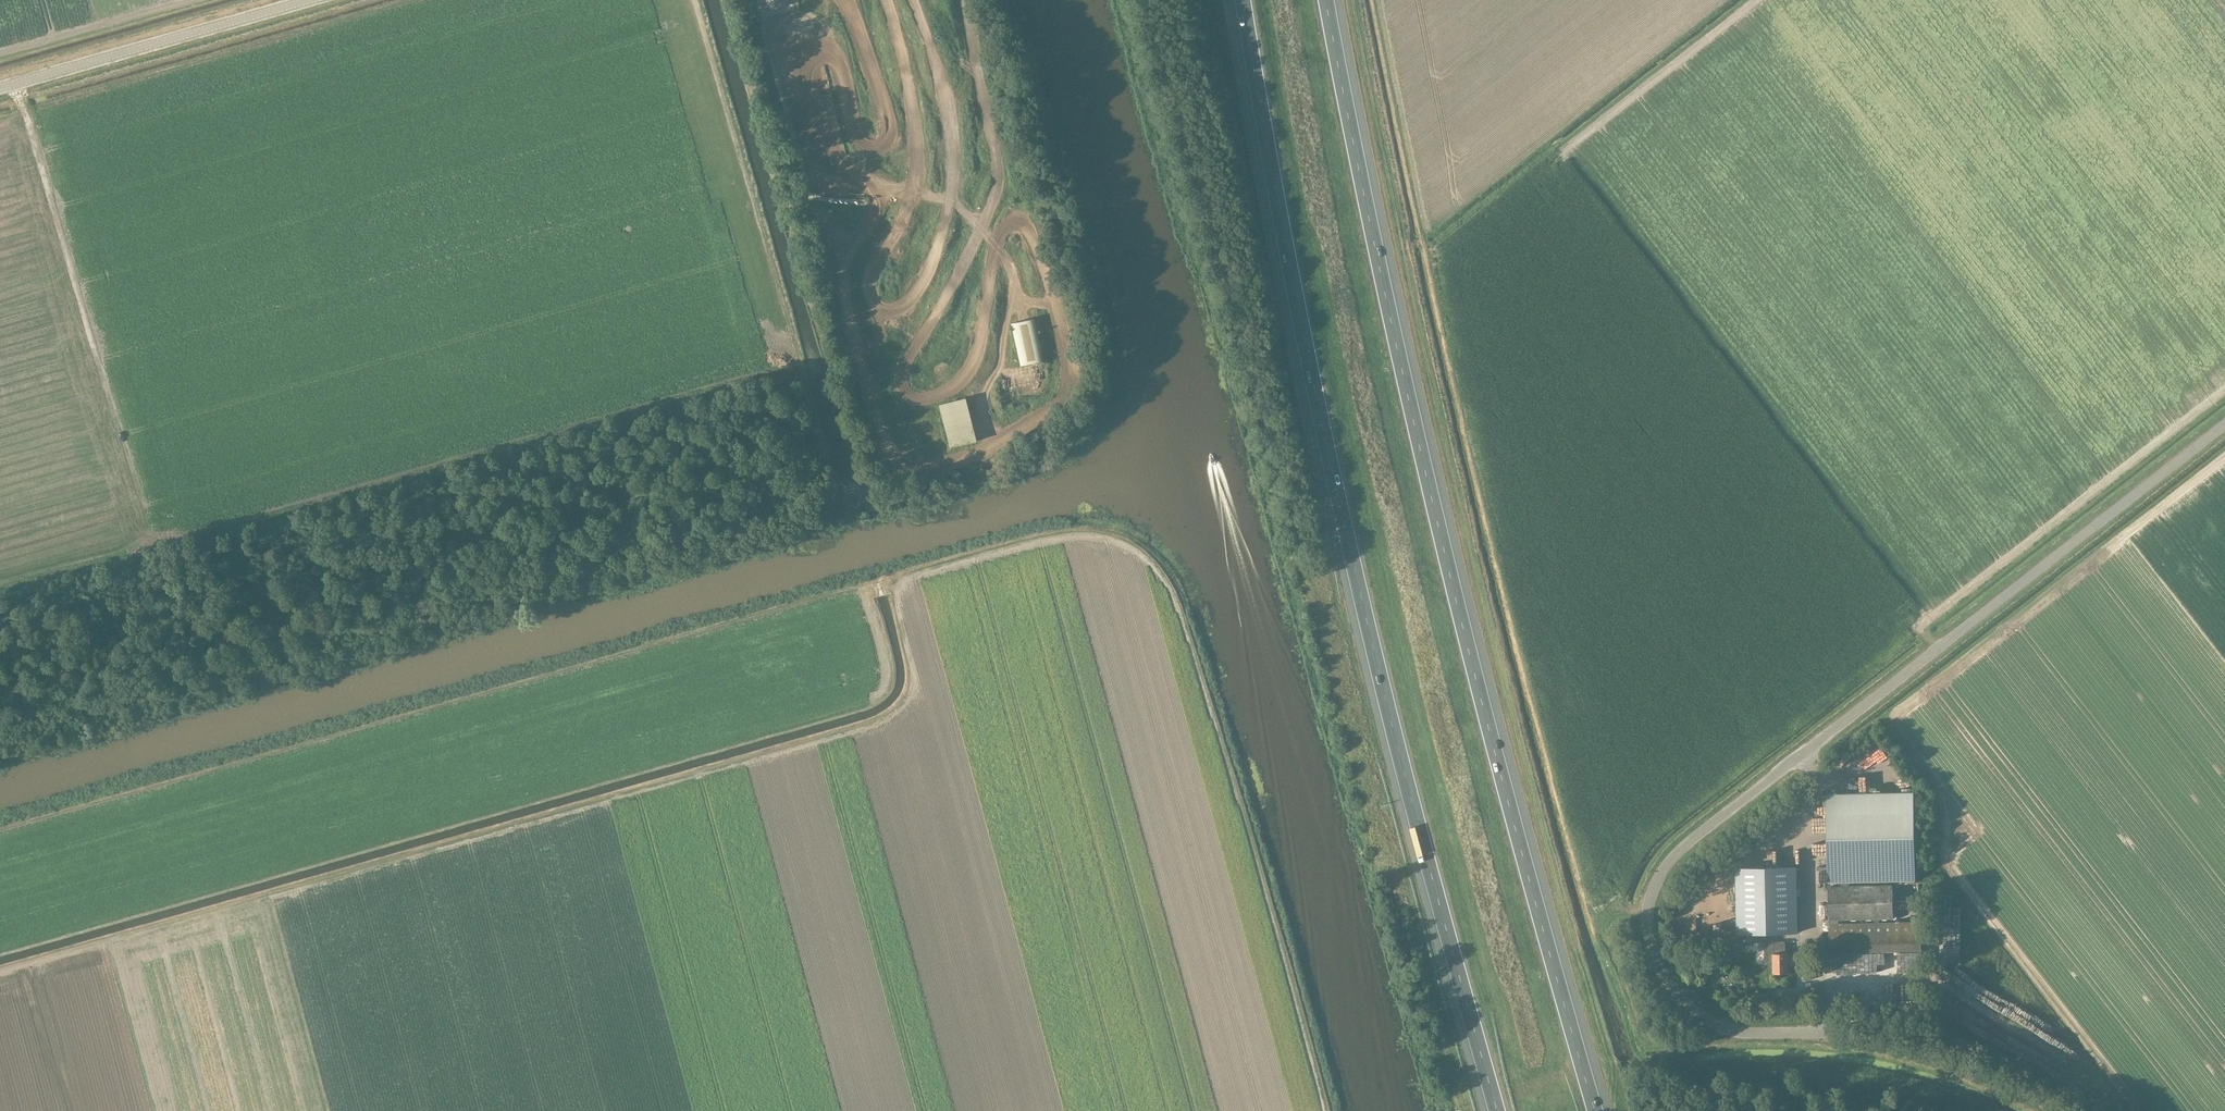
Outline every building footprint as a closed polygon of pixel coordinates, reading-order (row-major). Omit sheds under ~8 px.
[(768,9),(782,6),(781,0),(766,0),(768,9)] [(1011,323),(1020,366),(1044,360),(1034,318),(1011,323)] [(1915,792),(1827,793),(1829,881),(1916,880),(1915,792)] [(1893,884),(1828,885),(1829,918),(1894,918),(1893,884)] [(1798,932),(1797,896),(1736,898),(1737,934),(1798,932)] [(1829,923),(1829,952),(1922,950),(1921,921),(1829,923)] [(1785,953),(1784,943),(1765,943),(1765,965),(1774,965),(1774,973),(1788,973),(1788,953),(1785,953)]
